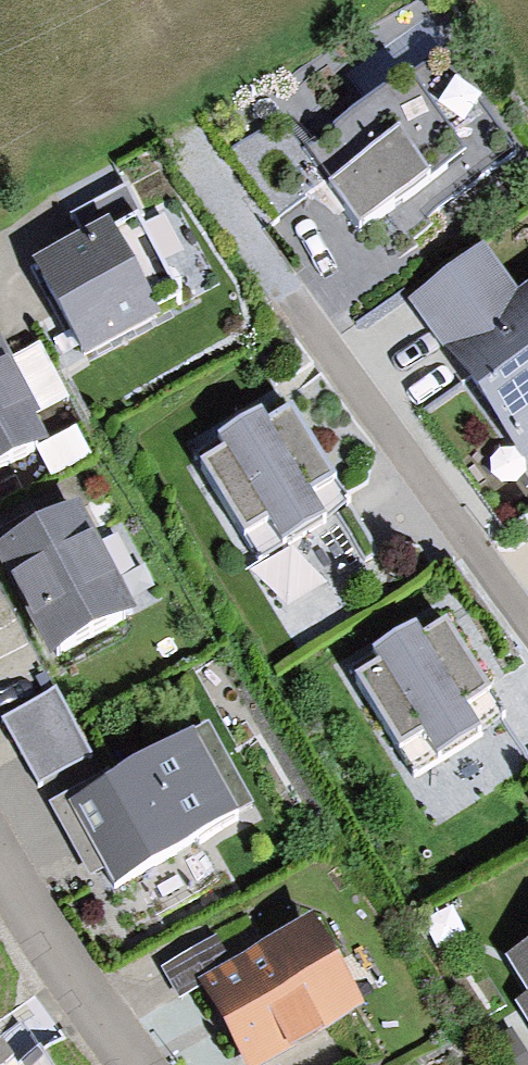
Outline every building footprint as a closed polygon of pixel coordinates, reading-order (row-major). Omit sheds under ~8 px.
[(280,117),(226,156),(277,227),(268,233),(331,321),(450,236),(438,219),(523,158),(442,45),(301,146),(280,117)] [(89,227),(36,255),(89,355),(163,317),(158,307),(184,293),(141,212),(149,208),(132,176),(77,205),(89,227)] [(519,289),(484,240),(408,295),(527,461),(527,282),(519,289)] [(50,445),(38,421),(43,418),(0,334),(0,471),(50,445)] [(267,423),(260,411),(213,440),(218,448),(197,460),(258,560),(353,502),(294,406),(267,423)] [(0,544),(0,562),(52,662),(139,617),(80,503),(0,544)] [(424,640),(418,629),(373,657),(377,663),(353,678),(417,779),(505,723),(444,627),(424,640)] [(56,687),(4,717),(40,781),(92,751),(56,687)] [(213,730),(73,806),(116,884),(255,809),(213,730)] [(200,978),(249,1064),(255,1064),(365,1004),(314,914),(200,978)] [(506,964),(527,999),(514,1006),(527,1028),(527,951),(506,964)] [(0,1049),(0,1064),(54,1064),(28,1029),(0,1049)]
